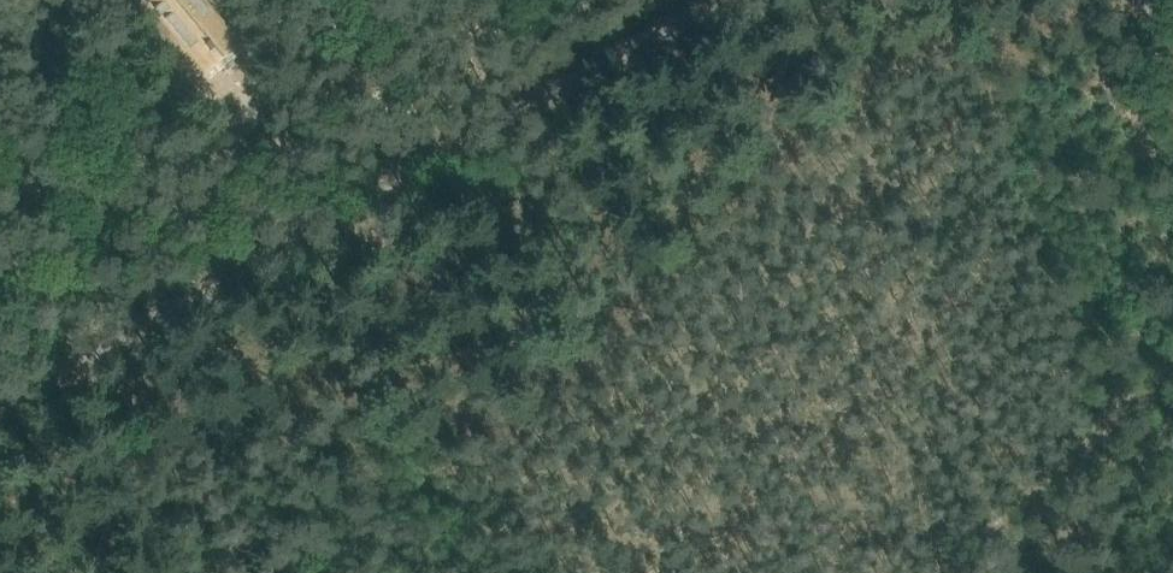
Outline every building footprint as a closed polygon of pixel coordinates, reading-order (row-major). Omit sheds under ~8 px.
[(162,8),(158,12),(215,78),(245,52),(201,0),(155,0),(162,8)]
